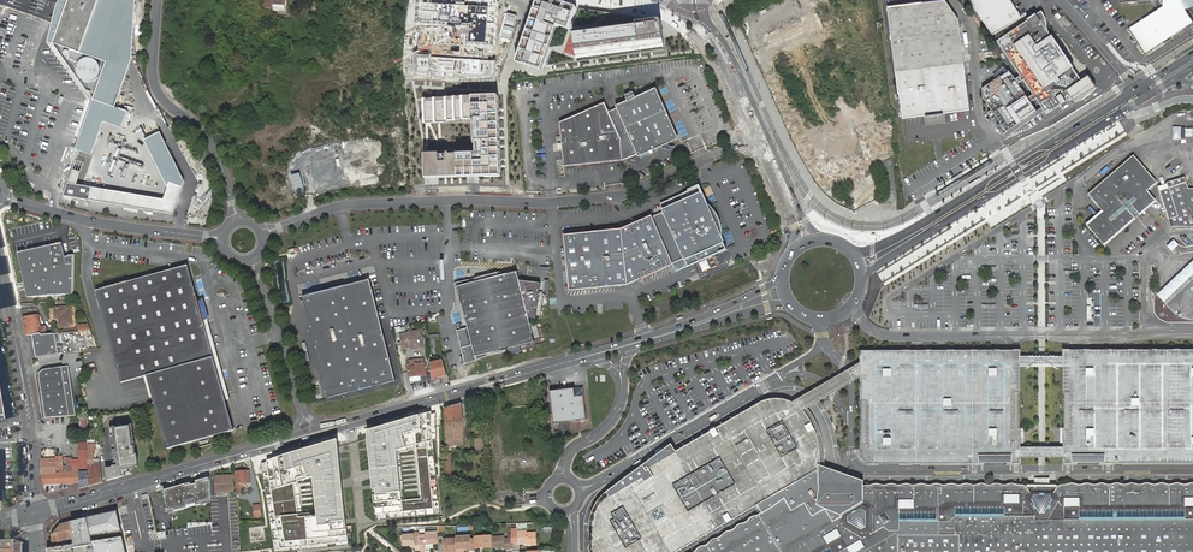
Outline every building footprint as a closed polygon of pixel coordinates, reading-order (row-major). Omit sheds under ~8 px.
[(54,43),(107,62),(76,150),(93,156),(105,122),(123,128),(128,111),(116,107),(132,60),(136,0),(70,0),(54,43)] [(469,0),(419,0),(417,26),(469,30),(468,46),(498,48),(501,2),(469,0)] [(552,0),(538,0),(517,62),(541,70),(556,25),(569,30),(577,8),(552,0)] [(899,95),(901,95),(903,118),(934,114),(969,109),(958,19),(946,0),(945,0),(888,7),(899,95)] [(993,34),(1023,16),(1012,0),(984,0),(973,6),(993,34)] [(1173,2),(1188,26),(1192,23),(1192,19),(1187,10),(1192,8),(1192,0),(1173,0),(1173,2)] [(1165,5),(1128,28),(1146,53),(1188,26),(1173,2),(1165,5)] [(573,28),(573,34),(661,22),(661,20),(580,10),(573,28)] [(1043,13),(999,43),(1049,116),(1088,89),(1050,33),(1043,13)] [(661,22),(573,34),(575,48),(576,52),(577,56),(577,60),(577,63),(579,62),(592,61),(597,60),(607,58),(628,56),(640,54),(651,52),(665,50),(665,48),(664,44),(664,40),(664,38),(663,36),(661,22)] [(496,61),(418,56),(417,74),(495,79),(496,61)] [(1039,114),(1011,72),(984,90),(985,99),(1009,134),(1039,114)] [(127,97),(135,93),(131,86),(123,90),(127,97)] [(663,103),(660,97),(657,89),(636,98),(634,92),(626,95),(628,102),(618,106),(618,108),(609,112),(605,103),(560,122),(565,166),(624,159),(639,153),(640,155),(678,138),(663,103)] [(465,97),(457,97),(457,122),(466,122),(475,122),(476,154),(458,155),(460,178),(502,177),(500,96),(465,97)] [(1182,129),(1182,137),(1192,137),(1192,129),(1182,129)] [(81,173),(73,170),(71,177),(64,195),(174,213),(185,181),(161,133),(145,140),(168,187),(164,198),(78,183),(79,180),(81,173)] [(1135,218),(1139,214),(1155,200),(1147,191),(1157,182),(1132,153),(1087,192),(1103,212),(1088,226),(1104,245),(1135,218)] [(110,160),(104,177),(113,180),(119,163),(110,160)] [(1189,189),(1186,182),(1178,185),(1177,182),(1168,185),(1169,188),(1160,190),(1171,227),(1192,227),(1192,189),(1189,189)] [(714,220),(709,208),(702,193),(699,186),(661,203),(665,211),(653,216),(652,215),(618,228),(621,253),(624,283),(629,282),(674,264),(673,263),(685,257),(689,265),(727,249),(724,242),(714,220)] [(207,196),(215,201),(220,194),(213,189),(207,196)] [(618,228),(560,234),(562,259),(621,253),(618,228)] [(1172,242),(1168,246),(1173,251),(1177,247),(1179,244),(1175,239),(1172,242)] [(73,293),(73,254),(65,257),(62,243),(18,252),(28,296),(73,293)] [(621,253),(562,259),(565,289),(624,283),(621,253)] [(1157,294),(1164,302),(1185,283),(1192,276),(1192,261),(1179,274),(1157,294)] [(97,290),(98,298),(120,383),(142,377),(145,376),(152,398),(167,449),(234,430),(226,401),(200,303),(196,291),(189,265),(97,290)] [(475,278),(456,283),(468,328),(458,331),(466,364),(478,360),(477,356),(535,342),(529,318),(535,319),(542,283),(521,280),(518,273),(499,276),(498,272),(475,278)] [(370,281),(303,297),(328,397),(395,380),(382,330),(370,281)] [(205,302),(200,303),(226,401),(230,399),(205,302)] [(54,307),(55,318),(59,318),(59,327),(72,326),(71,307),(54,307)] [(22,317),(26,335),(42,333),(38,314),(22,317)] [(417,344),(417,348),(423,347),(421,339),(422,339),(420,330),(400,334),(403,349),(411,347),(411,345),(417,344)] [(30,358),(46,355),(62,353),(58,333),(42,335),(42,333),(26,335),(30,358)] [(1064,349),(1064,356),(1064,360),(1064,365),(1064,451),(1064,463),(1192,463),(1192,349),(1076,349),(1064,349)] [(862,456),(868,464),(889,464),(1020,462),(1020,452),(1020,366),(1020,360),(1020,356),(1020,350),(1016,351),(1008,351),(939,350),(918,350),(861,350),(861,362),(861,369),(861,372),(861,377),(862,456)] [(1064,356),(1020,356),(1020,360),(1020,366),(1064,365),(1064,360),(1064,356)] [(426,375),(424,359),(410,361),(411,367),(408,368),(410,377),(411,382),(413,381),(414,382),(420,381),(422,379),(421,376),(426,375)] [(447,375),(445,360),(431,364),(433,379),(447,375)] [(861,362),(792,403),(797,406),(804,411),(861,377),(861,372),(861,369),(861,362)] [(40,379),(45,417),(53,417),(66,416),(76,415),(69,366),(51,369),(47,369),(45,370),(43,371),(42,372),(41,373),(40,374),(40,375),(40,377),(40,379)] [(145,376),(142,377),(149,399),(152,398),(145,376)] [(548,392),(551,424),(584,420),(581,388),(548,392)] [(1192,482),(1191,482),(1189,483),(1185,484),(1183,484),(1180,483),(1177,483),(1176,483),(1173,483),(1171,484),(1169,484),(1168,484),(1164,483),(1162,482),(1161,483),(1157,484),(1155,483),(1150,482),(1147,482),(1141,484),(1140,484),(1135,483),(1132,482),(1129,483),(1127,484),(1124,484),(1119,483),(1117,483),(1116,482),(1115,483),(1113,483),(1112,484),(1110,485),(1109,485),(1106,484),(1103,483),(1102,483),(1098,483),(1095,485),(1094,485),(1092,485),(1088,483),(1087,483),(1086,483),(1080,485),(1078,485),(1073,483),(1072,483),(1070,483),(1067,485),(1061,485),(1058,487),(1056,490),(1047,490),(1041,490),(1039,490),(1027,490),(1027,488),(1025,486),(1024,485),(1023,485),(1019,485),(1015,484),(1012,483),(1005,485),(1002,485),(1001,484),(996,483),(992,484),(990,484),(988,484),(984,483),(981,483),(977,484),(972,484),(971,484),(968,483),(966,483),(963,484),(961,484),(958,485),(954,484),(952,483),(948,484),(945,485),(944,485),(941,484),(938,483),(934,483),(933,484),(930,485),(927,484),(924,483),(921,483),(918,484),(916,484),(914,485),(911,484),(909,484),(905,483),(902,484),(899,485),(891,483),(886,485),(883,485),(881,485),(876,484),(873,484),(870,485),(865,485),(861,487),(859,490),(858,492),(863,502),(852,508),(841,515),(818,505),(820,469),(820,457),(819,443),(815,430),(811,421),(804,411),(797,406),(792,403),(789,401),(781,399),(771,400),(761,402),(674,451),(673,451),(671,447),(668,443),(638,467),(629,476),(608,492),(605,494),(600,499),(594,510),(590,523),(590,551),(677,551),(759,505),(762,511),(759,513),(757,513),(752,515),(751,516),(746,521),(745,522),(738,524),(733,529),(730,530),(728,530),(726,531),(725,532),(722,535),(719,537),(714,538),(711,540),(709,542),(708,544),(702,545),(699,547),(696,551),(694,551),(1192,551),(1192,483),(1192,482)] [(461,403),(445,408),(447,446),(464,445),(461,403)] [(422,415),(367,431),(369,449),(369,450),(371,469),(371,474),(372,478),(372,485),(373,487),(373,492),(374,497),(374,500),(375,507),(375,508),(376,514),(376,520),(440,514),(433,441),(437,439),(436,411),(432,412),(427,413),(422,415)] [(107,480),(117,478),(126,476),(125,472),(127,472),(126,469),(135,468),(135,467),(138,466),(132,423),(124,425),(110,427),(115,465),(113,465),(113,467),(106,468),(107,480)] [(475,439),(476,449),(484,449),(485,449),(484,439),(475,439)] [(262,464),(275,551),(281,551),(349,546),(349,541),(347,522),(344,484),(340,451),(339,440),(280,458),(274,460),(268,462),(262,464)] [(79,450),(79,459),(80,468),(80,471),(88,471),(88,459),(88,451),(88,449),(79,450)] [(88,451),(88,459),(93,459),(99,459),(99,451),(94,451),(88,451)] [(56,458),(41,458),(42,473),(56,473),(56,469),(56,458)] [(79,459),(72,459),(72,464),(72,468),(80,468),(79,459)] [(88,485),(102,482),(100,463),(94,463),(93,459),(88,459),(88,471),(88,485)] [(56,473),(42,473),(43,485),(80,484),(80,471),(80,468),(72,468),(72,464),(67,465),(63,466),(63,469),(56,469),(56,473)] [(88,471),(80,471),(80,484),(80,488),(88,485),(88,471)] [(236,471),(237,493),(242,493),(241,486),(246,486),(245,483),(250,483),(249,471),(236,471)] [(224,475),(225,492),(234,492),(233,474),(224,475)] [(215,475),(215,492),(225,492),(224,475),(215,475)] [(210,477),(164,490),(167,501),(170,512),(211,502),(211,496),(210,477)] [(95,551),(127,551),(124,536),(117,511),(93,516),(87,518),(87,519),(94,545),(95,551)] [(87,519),(71,523),(74,540),(75,545),(73,545),(73,549),(94,545),(87,519)] [(71,523),(71,521),(60,523),(52,536),(53,544),(66,541),(74,540),(71,523)] [(240,525),(240,535),(255,534),(255,524),(240,525)] [(519,531),(519,543),(529,543),(529,545),(538,544),(537,532),(529,532),(528,530),(519,531)] [(420,548),(419,534),(415,535),(415,532),(403,533),(404,544),(411,544),(415,543),(416,545),(416,549),(420,548)] [(438,542),(438,533),(419,533),(419,534),(420,548),(426,548),(425,543),(438,542)] [(470,535),(455,535),(455,537),(456,548),(466,548),(466,550),(470,550),(470,535)] [(490,535),(474,536),(474,545),(485,544),(485,547),(491,546),(490,535)] [(513,548),(513,538),(506,538),(506,535),(492,536),(493,546),(506,545),(507,548),(513,548)] [(443,551),(456,551),(456,548),(455,537),(443,538),(443,551)] [(241,548),(267,548),(267,538),(241,538),(241,548)] [(0,540),(0,551),(12,551),(12,540),(0,540)] [(21,541),(15,541),(15,540),(12,540),(12,551),(21,551),(21,541)]
